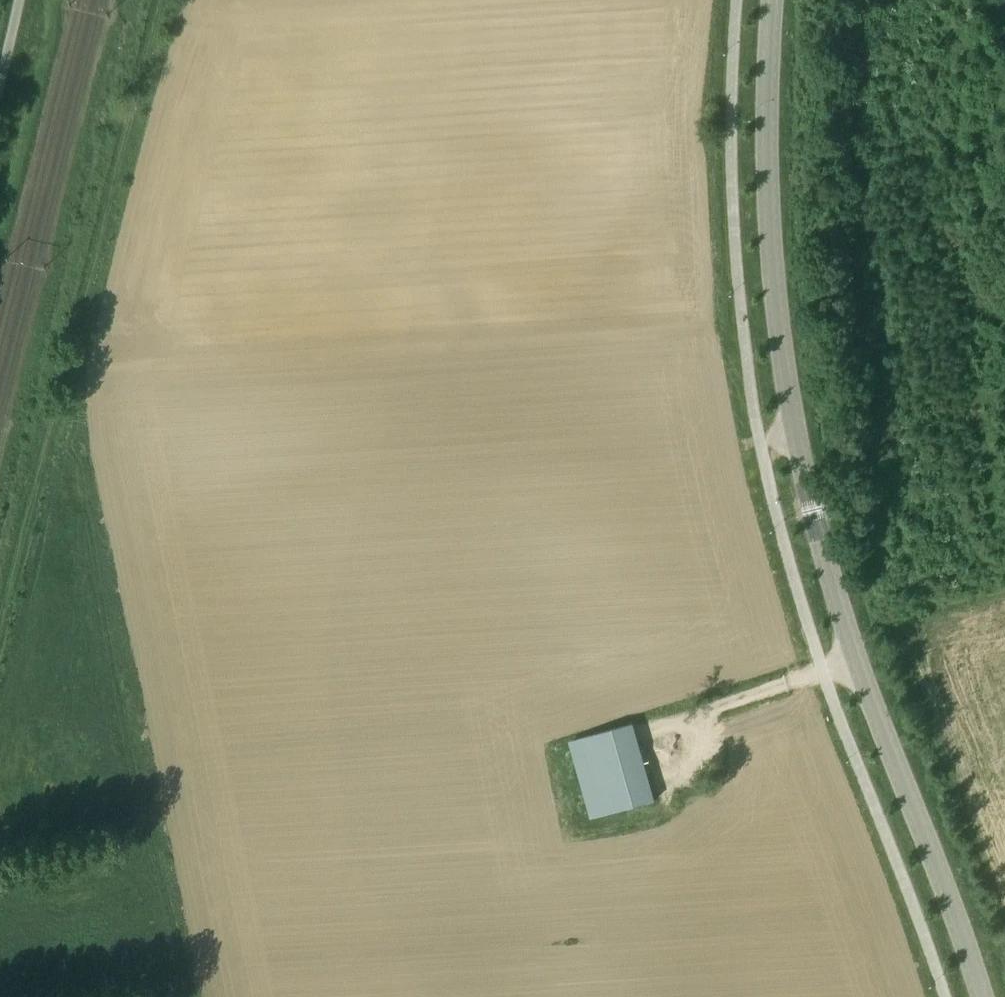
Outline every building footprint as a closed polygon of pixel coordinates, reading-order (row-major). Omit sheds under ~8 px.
[(571,742),(592,817),(634,806),(655,800),(634,724),(571,742)]
